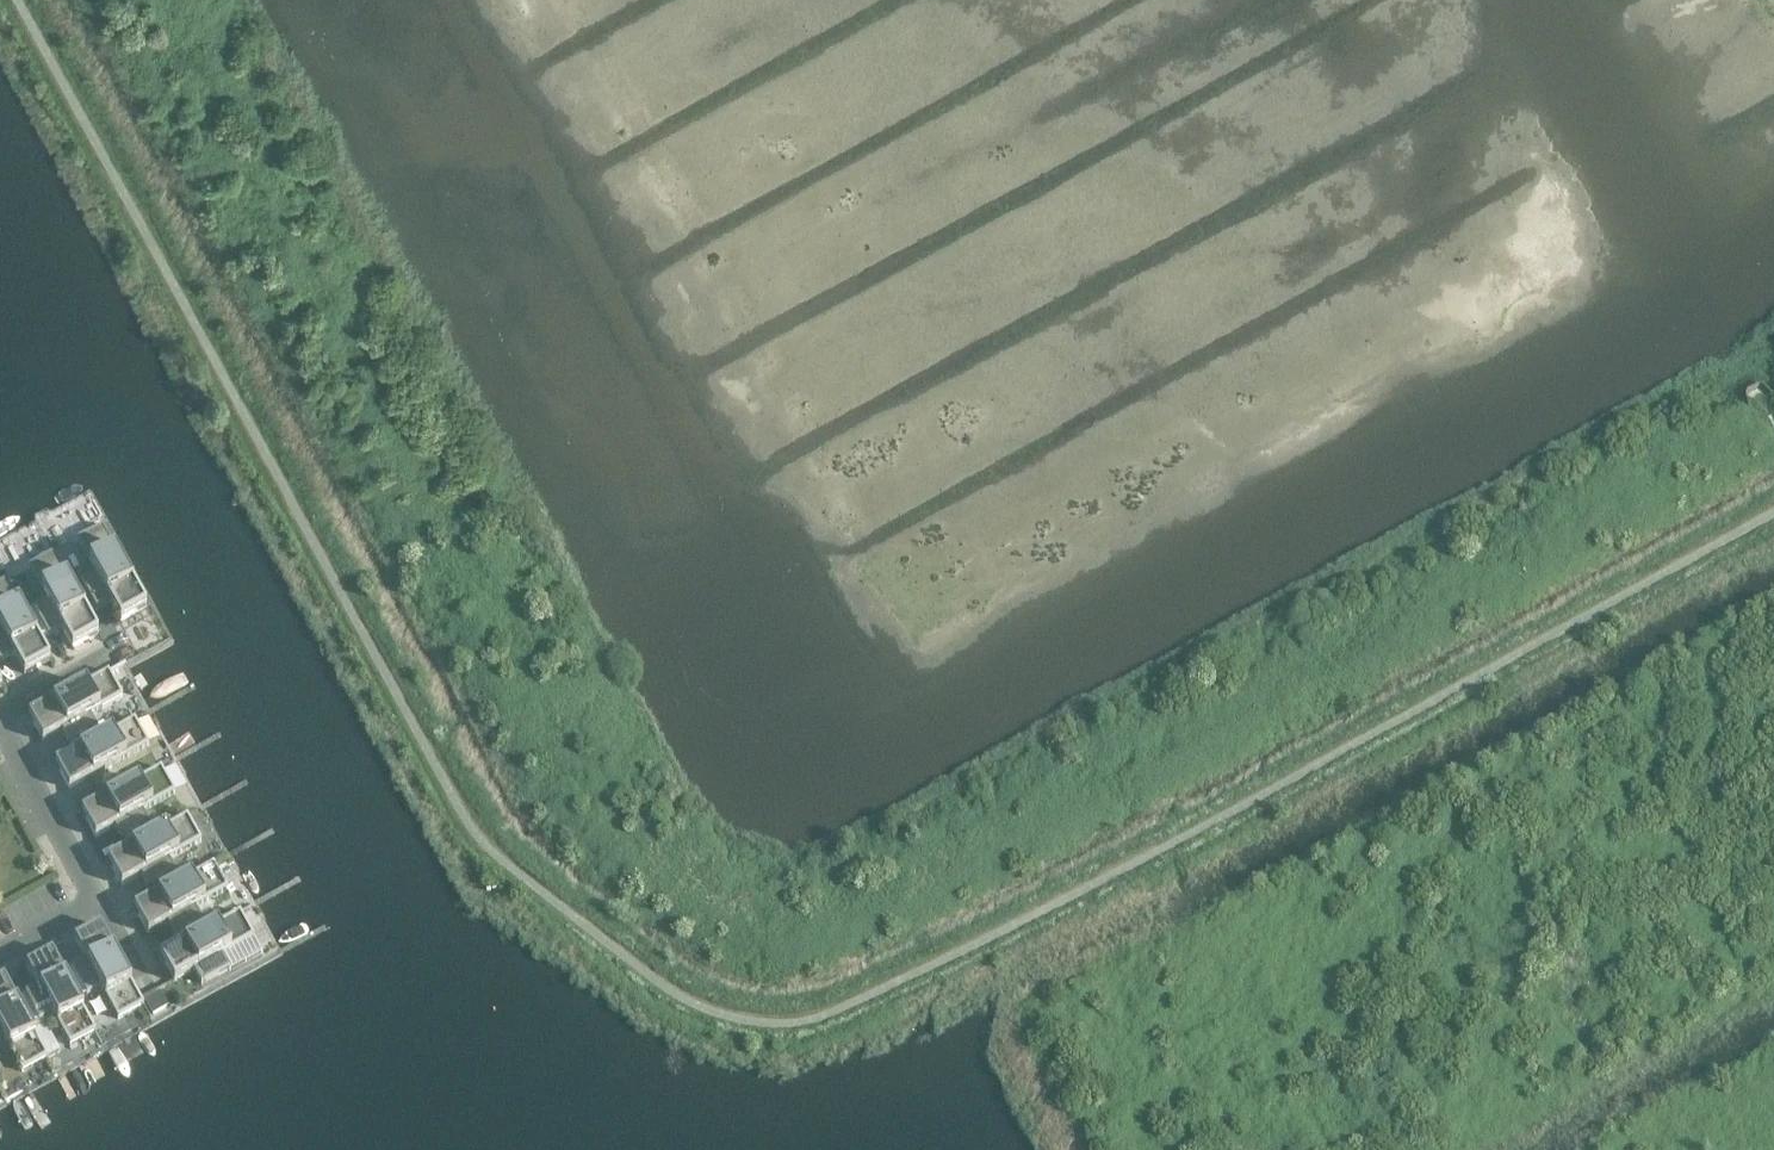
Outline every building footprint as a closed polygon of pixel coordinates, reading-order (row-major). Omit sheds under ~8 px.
[(110,602),(120,622),(146,607),(103,528),(77,542),(95,574),(81,582),(96,610),(110,602)] [(46,600),(24,613),(38,638),(47,634),(48,636),(62,629),(72,648),(98,634),(55,554),(29,568),(46,600)] [(14,655),(24,674),(50,660),(38,638),(24,613),(6,581),(0,584),(0,662),(14,655)] [(85,684),(28,715),(42,741),(62,730),(74,753),(102,737),(90,715),(122,697),(108,672),(85,684)] [(74,753),(55,763),(69,789),(148,746),(134,720),(112,732),(102,737),(74,753)] [(81,811),(95,837),(114,827),(122,840),(150,825),(142,811),(175,794),(161,768),(81,811)] [(107,860),(121,885),(141,875),(148,888),(176,873),(169,859),(201,842),(187,816),(107,860)] [(191,876),(134,908),(148,933),(167,923),(179,945),(198,935),(193,926),(203,921),(195,907),(227,890),(213,864),(191,876)] [(179,945),(160,956),(174,981),(193,971),(201,985),(229,969),(230,971),(262,953),(239,912),(217,925),(198,935),(179,945)] [(100,926),(74,940),(85,959),(71,967),(86,995),(100,987),(118,1019),(144,1005),(100,926)] [(52,952),(26,966),(37,985),(23,993),(38,1021),(43,1019),(52,1014),(70,1046),(96,1032),(78,999),(63,971),(52,952)] [(71,967),(63,971),(78,999),(86,995),(71,967)] [(0,980),(0,1042),(4,1040),(22,1072),(47,1058),(46,1055),(14,998),(4,978),(0,980)] [(161,992),(145,1001),(154,1016),(169,1007),(161,992)] [(23,993),(14,998),(46,1055),(59,1048),(43,1019),(38,1021),(23,993)]
